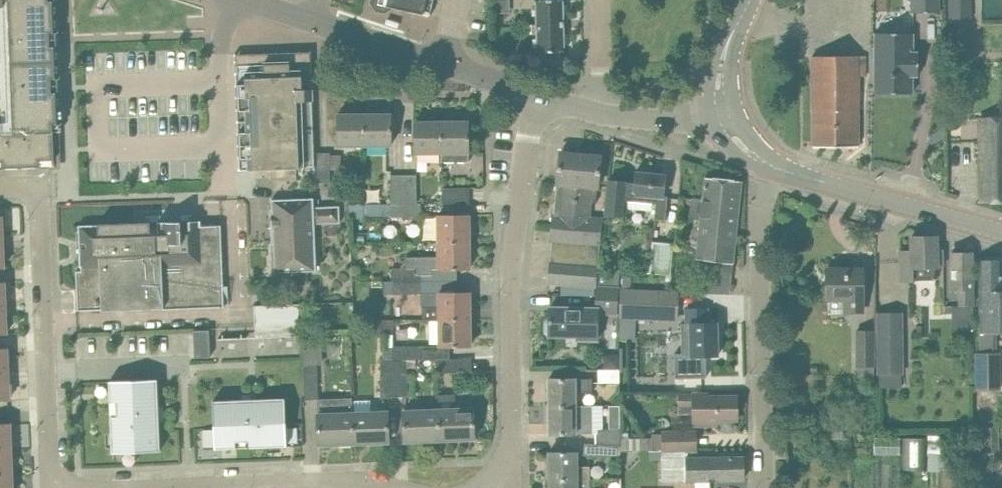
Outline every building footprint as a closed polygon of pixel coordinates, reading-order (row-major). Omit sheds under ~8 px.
[(55,166),(53,131),(61,131),(57,0),(0,0),(0,168),(55,166)] [(378,4),(431,16),(434,0),(379,0),(378,4)] [(537,52),(565,51),(563,0),(536,0),(537,52)] [(911,12),(940,12),(940,0),(911,0),(911,12)] [(948,19),(978,19),(977,0),(948,0),(948,19)] [(875,91),(875,92),(913,93),(913,92),(912,92),(912,75),(917,75),(917,76),(918,76),(918,51),(917,51),(917,52),(912,52),(912,34),(913,34),(913,33),(875,32),(875,33),(876,33),(875,91)] [(959,37),(947,37),(947,52),(959,52),(959,37)] [(236,54),(236,72),(238,108),(239,144),(240,156),(240,169),(315,167),(312,72),(313,72),(312,70),(311,53),(312,53),(312,50),(310,51),(310,52),(301,52),(236,54)] [(812,56),(814,146),(859,146),(858,76),(866,76),(866,55),(812,56)] [(364,114),(365,145),(391,145),(391,113),(364,114)] [(365,145),(364,114),(338,114),(338,145),(365,145)] [(981,201),(1001,201),(1001,116),(980,116),(980,201),(981,201)] [(441,152),(442,122),(415,121),(415,152),(441,152)] [(468,122),(442,122),(441,152),(442,163),(469,162),(468,122)] [(317,182),(330,181),(330,152),(317,153),(317,182)] [(549,282),(596,286),(602,219),(589,217),(590,202),(596,203),(601,155),(560,152),(554,214),(553,214),(551,241),(553,241),(549,282)] [(609,180),(607,200),(606,214),(619,215),(621,199),(634,200),(635,194),(656,197),(655,211),(668,212),(670,196),(664,195),(666,175),(636,172),(635,182),(609,180)] [(404,203),(403,174),(391,175),(391,204),(404,203)] [(404,203),(417,203),(416,174),(403,174),(404,203)] [(705,177),(703,199),(701,217),(695,284),(730,287),(741,181),(705,177)] [(443,202),(469,202),(469,187),(443,187),(443,202)] [(273,229),(273,239),(275,272),(316,270),(314,224),(340,223),(339,205),(314,206),(314,198),(272,199),(272,214),(271,214),(272,229),(273,229)] [(701,217),(703,199),(692,198),(690,216),(701,217)] [(417,203),(404,203),(391,204),(391,216),(420,216),(420,203),(417,203)] [(364,218),(364,204),(349,204),(349,218),(364,218)] [(438,242),(470,241),(469,215),(437,215),(438,242)] [(224,306),(224,305),(221,225),(201,225),(201,220),(189,221),(189,227),(181,227),(181,221),(158,222),(159,228),(151,228),(150,222),(138,223),(139,229),(131,229),(130,223),(118,223),(119,229),(111,230),(110,224),(78,225),(80,270),(76,271),(78,310),(102,309),(102,310),(163,308),(163,309),(224,306)] [(937,250),(937,236),(911,237),(912,251),(900,251),(901,271),(901,279),(936,279),(936,266),(938,266),(938,264),(943,264),(943,250),(937,250)] [(470,241),(438,242),(438,257),(407,257),(407,268),(392,268),(392,281),(421,281),(421,275),(432,275),(431,268),(470,268),(470,241)] [(656,273),(674,274),(676,245),(658,243),(656,273)] [(973,290),(973,272),(972,252),(951,252),(951,290),(973,290)] [(1001,290),(1001,259),(979,259),(980,279),(981,332),(1001,331),(1001,290)] [(863,310),(863,288),(863,268),(827,268),(827,298),(847,298),(850,298),(850,310),(863,310)] [(622,276),(622,287),(630,287),(631,276),(622,276)] [(421,281),(392,281),(393,294),(421,293),(421,281)] [(618,287),(597,286),(596,304),(617,305),(618,287)] [(638,331),(639,318),(677,319),(678,292),(622,290),(621,317),(622,317),(622,330),(638,331)] [(438,292),(438,306),(422,306),(422,319),(438,319),(471,319),(470,292),(438,292)] [(255,305),(256,337),(287,336),(303,336),(302,304),(255,305)] [(578,339),(597,340),(598,308),(550,307),(549,321),(547,321),(545,322),(545,332),(547,334),(549,334),(549,335),(578,336),(578,339)] [(675,377),(686,377),(706,377),(705,354),(718,354),(717,322),(708,323),(708,308),(687,309),(687,324),(691,323),(692,353),(675,354),(675,377)] [(877,372),(901,371),(900,311),(876,311),(877,372)] [(438,319),(439,346),(437,346),(437,358),(471,358),(471,319),(438,319)] [(393,320),(385,320),(385,346),(393,346),(393,320)] [(209,329),(193,330),(195,357),(211,357),(209,329)] [(874,364),(875,364),(875,330),(856,330),(856,364),(858,364),(874,364)] [(392,346),(382,346),(382,359),(393,359),(392,346)] [(421,346),(392,346),(393,359),(394,359),(407,359),(421,358),(421,346)] [(8,373),(7,347),(0,348),(0,373),(8,373)] [(997,352),(976,352),(977,377),(976,387),(1001,388),(1001,382),(1001,352),(997,352)] [(604,368),(618,369),(618,355),(604,354),(604,368)] [(471,358),(437,359),(437,372),(472,371),(471,358)] [(394,359),(393,359),(382,359),(381,359),(382,392),(395,392),(394,359)] [(407,392),(407,359),(394,359),(395,392),(407,392)] [(305,399),(318,398),(317,362),(303,363),(305,399)] [(874,364),(858,364),(858,377),(874,377),(874,364)] [(620,380),(620,369),(600,369),(600,380),(620,380)] [(8,373),(0,373),(0,399),(9,399),(8,373)] [(549,406),(576,406),(576,392),(593,392),(592,378),(549,378),(549,406)] [(112,452),(160,451),(157,379),(109,380),(112,452)] [(708,393),(693,394),(680,394),(681,409),(694,409),(694,425),(708,425),(708,420),(737,419),(737,395),(708,396),(708,393)] [(438,409),(439,440),(474,438),(473,408),(472,408),(456,409),(455,394),(438,394),(438,409)] [(215,448),(287,446),(285,398),(213,400),(215,448)] [(576,406),(549,406),(549,433),(593,433),(593,419),(576,419),(576,406)] [(621,406),(610,406),(610,415),(622,415),(621,406)] [(438,409),(405,411),(405,410),(404,410),(405,441),(439,440),(438,409)] [(388,410),(353,411),(354,443),(389,442),(388,410)] [(354,443),(353,411),(318,413),(319,444),(354,443)] [(11,448),(10,422),(0,423),(0,448),(11,448)] [(598,443),(620,445),(622,445),(622,434),(622,429),(598,429),(598,443)] [(698,450),(698,430),(664,430),(664,450),(698,450)] [(622,434),(622,445),(622,451),(652,451),(652,437),(631,437),(622,434)] [(620,445),(598,443),(598,444),(587,444),(586,454),(619,456),(620,445)] [(0,448),(0,474),(12,474),(11,448),(0,448)] [(590,465),(577,466),(577,451),(549,452),(550,479),(590,478),(590,465)] [(674,480),(724,480),(744,480),(744,456),(674,457),(674,480)] [(0,474),(0,487),(13,487),(12,474),(0,474)] [(550,479),(550,487),(590,487),(590,478),(550,479)]
